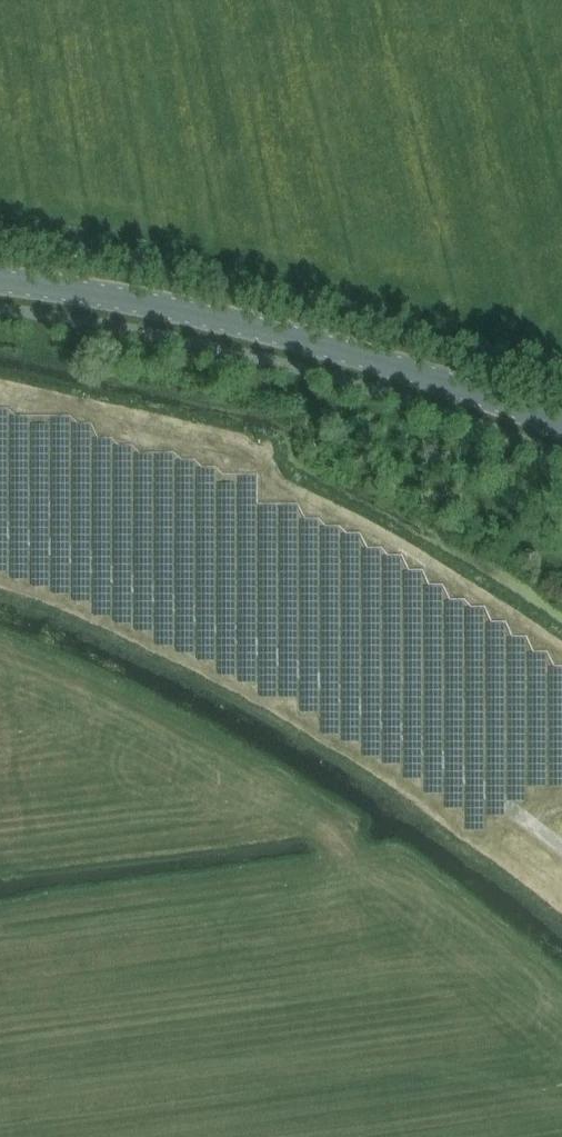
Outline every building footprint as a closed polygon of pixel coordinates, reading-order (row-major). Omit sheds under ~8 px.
[(493,786),(502,786),(502,789),(561,786),(561,711),(561,703),(561,702),(561,689),(554,684),(561,684),(561,662),(540,649),(532,649),(531,634),(511,635),(511,620),(484,621),(493,786)]
